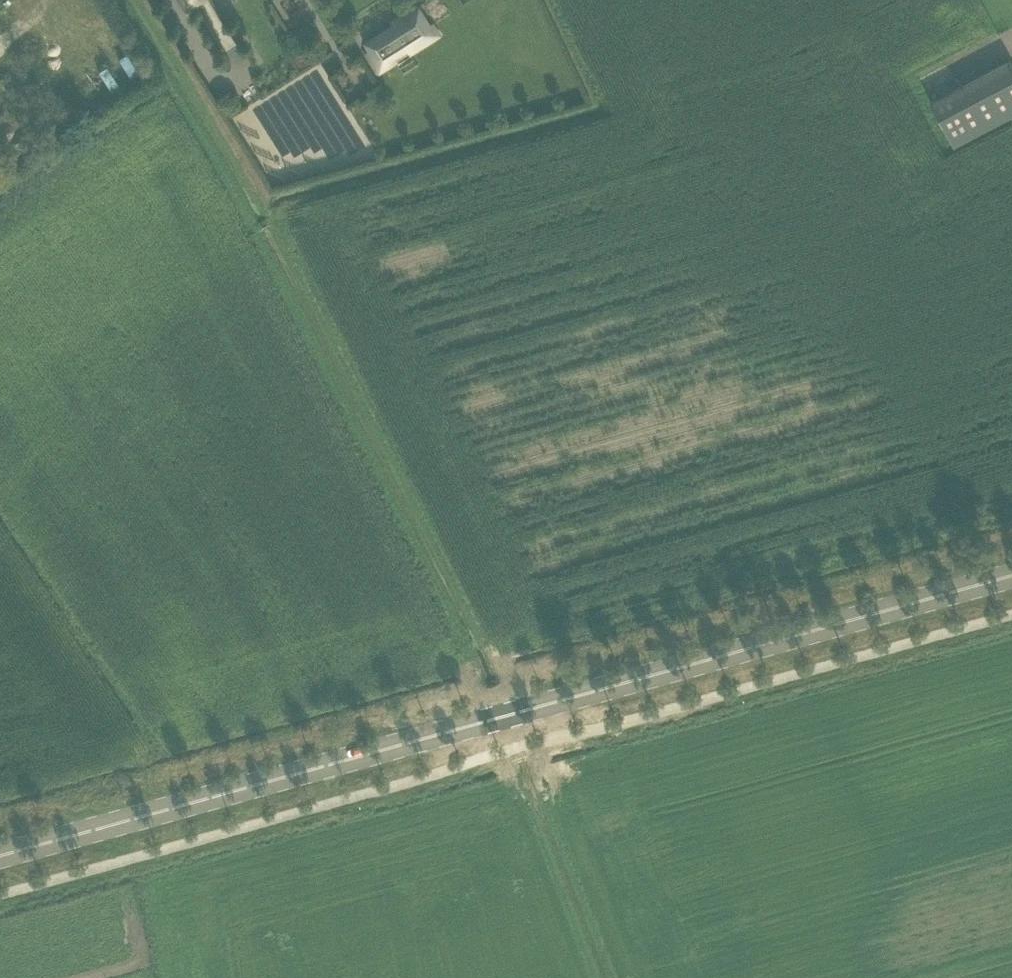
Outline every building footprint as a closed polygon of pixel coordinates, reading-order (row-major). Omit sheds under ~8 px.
[(185,12),(206,0),(178,0),(185,12)] [(420,7),(392,24),(410,52),(437,35),(420,7)] [(1011,115),(1011,64),(1010,59),(992,68),(930,102),(953,147),(1011,115)]
